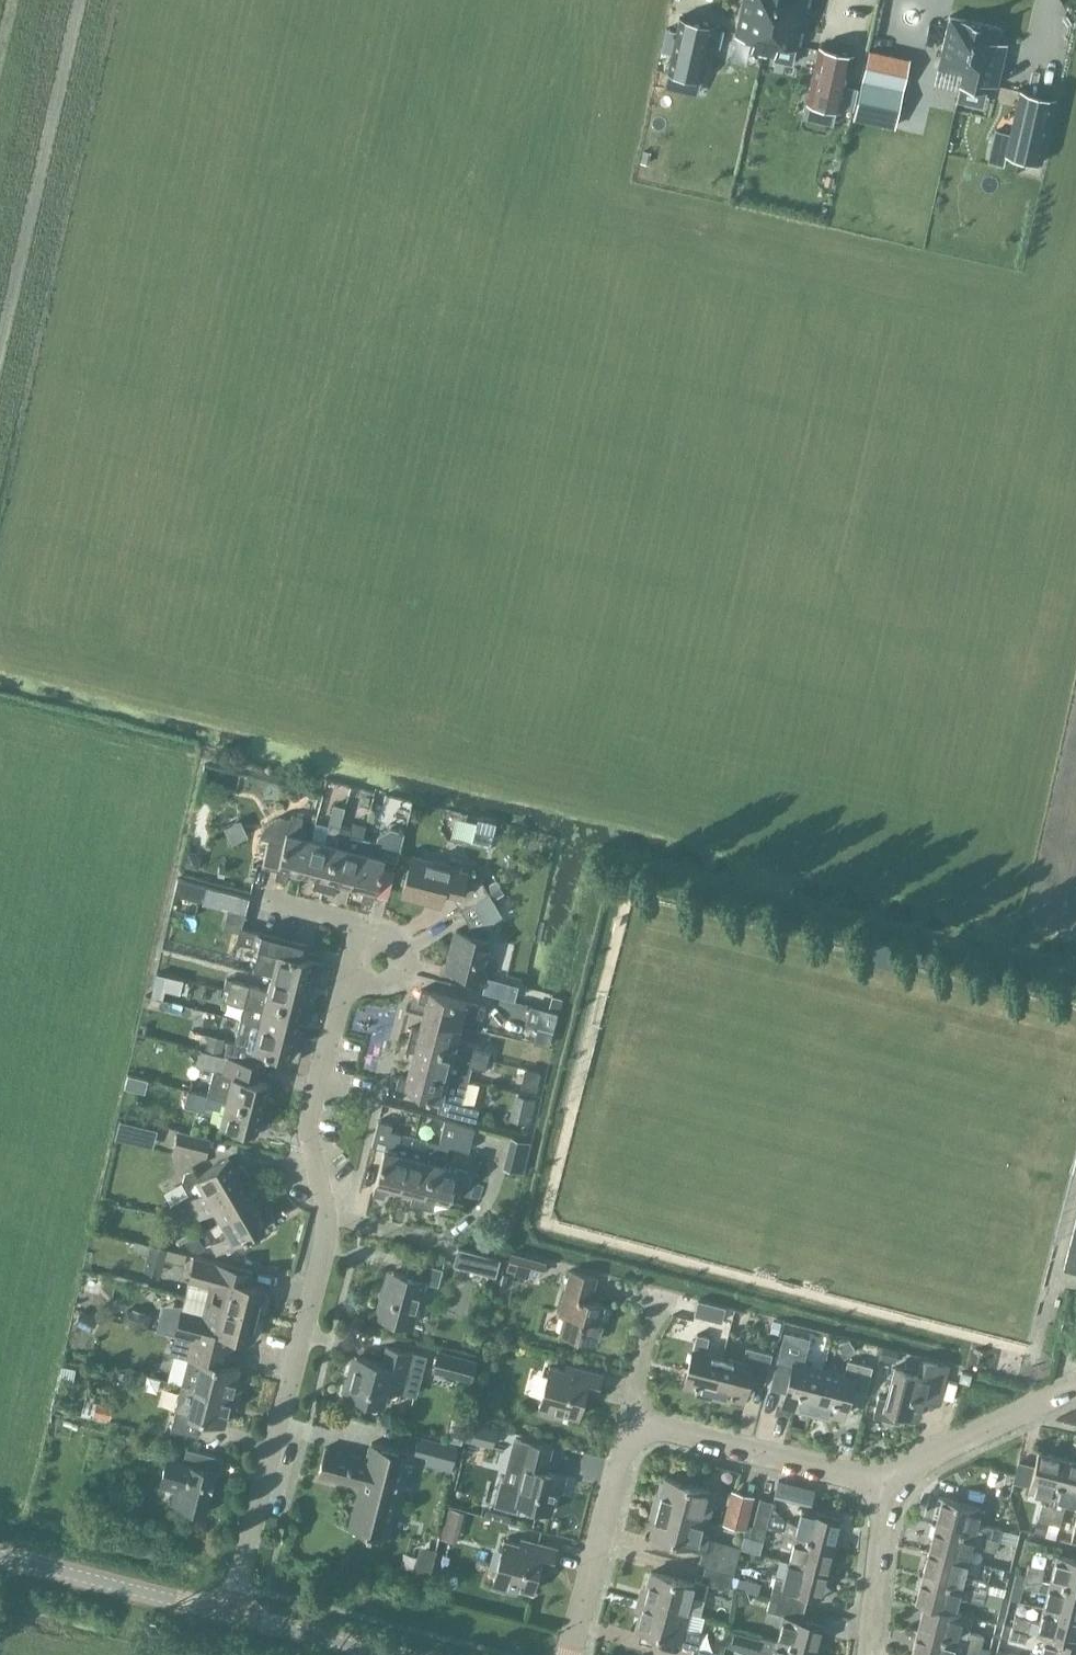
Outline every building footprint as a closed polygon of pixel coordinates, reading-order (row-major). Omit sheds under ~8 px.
[(736,34),(754,39),(752,50),(763,53),(775,0),(743,0),(736,34)] [(763,53),(775,55),(778,44),(796,48),(807,0),(775,0),(763,53)] [(950,18),(939,67),(964,73),(976,21),(950,15),(950,18)] [(680,16),(668,72),(702,80),(714,24),(680,16)] [(989,83),(998,85),(1007,43),(999,41),(1001,29),(1002,27),(976,21),(964,73),(961,85),(987,91),(989,83)] [(820,46),(807,102),(841,109),(854,54),(820,46)] [(908,58),(870,50),(855,118),(893,126),(908,58)] [(1020,90),(1006,154),(1042,162),(1056,98),(1020,90)] [(332,804),(328,823),(339,826),(344,807),(332,804)] [(262,833),(261,838),(270,841),(263,867),(276,870),(274,879),(287,882),(289,874),(302,878),(312,839),(306,837),(307,833),(301,832),(304,817),(293,814),(291,819),(286,817),(284,817),(281,817),(278,818),(276,818),(273,819),(271,821),(269,822),(267,824),(265,826),(264,828),(263,831),(262,833)] [(323,842),(312,839),(302,878),(314,880),(312,888),(324,891),(339,826),(328,823),(323,842)] [(339,826),(324,891),(335,894),(337,886),(349,889),(362,837),(349,834),(350,829),(339,826)] [(362,837),(349,889),(363,892),(361,900),(374,903),(376,896),(383,867),(385,857),(398,860),(405,831),(391,828),(378,836),(376,841),(362,837)] [(189,851),(186,864),(199,867),(202,854),(189,851)] [(454,894),(463,908),(500,885),(497,879),(488,884),(479,867),(467,871),(448,866),(450,860),(415,851),(403,894),(438,903),(441,890),(454,894)] [(504,913),(496,898),(505,892),(500,885),(463,908),(471,922),(468,934),(454,931),(445,967),(485,977),(491,956),(487,955),(496,917),(504,913)] [(203,901),(203,903),(220,907),(225,890),(207,886),(203,901)] [(238,931),(234,944),(257,950),(251,975),(271,979),(311,990),(314,974),(323,976),(326,965),(306,960),(310,945),(281,938),(243,929),(239,928),(238,931)] [(308,1001),(311,990),(271,979),(267,993),(231,984),(228,995),(312,1016),(315,1003),(308,1001)] [(498,980),(494,994),(517,1000),(521,986),(498,980)] [(426,1003),(423,1015),(460,1024),(463,1011),(483,1016),(485,1005),(464,1000),(463,999),(420,988),(417,1001),(426,1003)] [(228,995),(225,1007),(242,1011),(239,1023),(298,1037),(302,1024),(309,1026),(312,1016),(228,995)] [(542,1012),(539,1025),(552,1028),(555,1015),(542,1012)] [(457,1036),(460,1024),(423,1015),(420,1027),(412,1025),(409,1036),(488,1056),(491,1045),(457,1036)] [(228,1041),(224,1055),(229,1056),(253,1062),(255,1051),(300,1062),(303,1052),(295,1050),(298,1037),(239,1023),(236,1036),(234,1043),(228,1041)] [(205,1048),(205,1050),(222,1054),(226,1039),(208,1035),(205,1048)] [(414,1050),(411,1063),(469,1077),(472,1063),(485,1067),(488,1056),(409,1036),(406,1048),(414,1050)] [(214,1072),(209,1094),(271,1110),(274,1098),(264,1096),(267,1082),(258,1079),(262,1064),(253,1062),(229,1056),(225,1073),(216,1071),(214,1072)] [(482,1106),(463,1102),(469,1077),(411,1063),(408,1077),(399,1075),(396,1087),(444,1099),(441,1111),(478,1120),(482,1106)] [(268,1123),(271,1110),(209,1094),(188,1090),(183,1106),(205,1111),(205,1108),(225,1112),(222,1124),(256,1132),(259,1120),(268,1123)] [(450,1204),(454,1189),(462,1191),(469,1187),(471,1180),(467,1173),(446,1167),(451,1146),(471,1150),(477,1126),(446,1118),(440,1142),(423,1206),(435,1209),(437,1201),(450,1204)] [(388,1190),(402,1194),(411,1159),(396,1155),(402,1133),(391,1130),(393,1124),(379,1120),(373,1145),(385,1149),(373,1196),(386,1199),(388,1190)] [(172,1148),(204,1156),(208,1139),(177,1131),(172,1148)] [(513,1136),(510,1147),(516,1148),(529,1152),(532,1141),(513,1136)] [(412,1203),(423,1206),(440,1142),(428,1139),(422,1162),(411,1159),(402,1194),(414,1197),(412,1203)] [(187,1191),(170,1202),(178,1215),(191,1207),(248,1174),(242,1162),(235,1167),(228,1156),(197,1175),(193,1168),(184,1173),(182,1182),(187,1191)] [(248,1174),(191,1207),(197,1217),(214,1207),(222,1219),(254,1200),(248,1189),(255,1185),(248,1174)] [(229,1232),(212,1242),(217,1251),(231,1243),(235,1250),(242,1252),(252,1246),(254,1238),(251,1233),(275,1218),(268,1207),(261,1211),(254,1200),(222,1219),(229,1232)] [(1064,1269),(1075,1272),(1075,1221),(1064,1269)] [(197,1235),(186,1241),(191,1250),(199,1252),(205,1248),(197,1235)] [(136,1241),(133,1251),(149,1255),(151,1245),(136,1241)] [(151,1245),(149,1255),(166,1259),(168,1249),(151,1245)] [(456,1248),(452,1265),(495,1275),(499,1258),(456,1248)] [(510,1252),(505,1270),(514,1272),(513,1275),(527,1278),(529,1272),(542,1276),(546,1261),(510,1252)] [(196,1256),(189,1281),(210,1287),(206,1300),(263,1315),(264,1311),(265,1311),(268,1309),(271,1297),(270,1294),(268,1294),(269,1289),(255,1286),(258,1272),(196,1256)] [(423,1284),(437,1287),(441,1270),(410,1262),(406,1278),(393,1275),(387,1300),(380,1298),(376,1317),(413,1326),(423,1284)] [(612,1305),(592,1300),(598,1277),(571,1270),(560,1313),(566,1315),(561,1332),(595,1341),(601,1317),(608,1318),(612,1305)] [(182,1309),(176,1335),(235,1350),(238,1336),(256,1340),(257,1336),(259,1336),(262,1334),(265,1322),(263,1319),(262,1319),(263,1315),(206,1300),(203,1314),(182,1309)] [(723,1320),(723,1319),(726,1306),(699,1300),(695,1314),(722,1321),(723,1320)] [(723,1319),(723,1320),(731,1322),(735,1309),(726,1306),(723,1319)] [(127,1309),(124,1321),(150,1328),(153,1316),(127,1309)] [(82,1310),(75,1323),(92,1332),(99,1319),(82,1310)] [(774,1319),(771,1331),(779,1334),(782,1322),(774,1319)] [(786,1331),(775,1369),(792,1373),(787,1392),(783,1404),(813,1412),(825,1369),(803,1363),(809,1338),(786,1331)] [(698,1391),(714,1395),(724,1357),(707,1352),(711,1337),(698,1334),(685,1382),(699,1386),(698,1391)] [(176,1335),(172,1349),(176,1355),(189,1358),(183,1384),(236,1397),(241,1399),(242,1396),(236,1395),(243,1369),(231,1366),(235,1350),(176,1335)] [(743,1362),(724,1357),(714,1395),(731,1400),(732,1394),(745,1398),(751,1376),(765,1380),(772,1354),(747,1347),(743,1362)] [(884,1347),(881,1356),(898,1361),(901,1351),(884,1347)] [(400,1395),(401,1393),(416,1398),(426,1359),(388,1349),(384,1365),(354,1357),(344,1394),(383,1405),(387,1391),(400,1395)] [(480,1361),(442,1351),(437,1371),(475,1381),(480,1361)] [(896,1367),(887,1399),(879,1396),(874,1415),(899,1421),(901,1413),(919,1417),(926,1390),(942,1394),(949,1366),(922,1359),(919,1373),(896,1367)] [(825,1369),(813,1412),(845,1421),(853,1390),(865,1394),(872,1366),(849,1360),(845,1374),(825,1369)] [(587,1388),(599,1391),(604,1375),(572,1366),(571,1371),(550,1366),(538,1410),(555,1415),(557,1409),(580,1415),(587,1388)] [(969,1382),(970,1380),(972,1374),(963,1372),(960,1380),(969,1382)] [(183,1384),(171,1428),(188,1432),(199,1435),(203,1419),(228,1425),(235,1400),(241,1401),(241,1399),(236,1397),(183,1384)] [(98,1402),(95,1415),(111,1419),(114,1406),(98,1402)] [(468,1425),(466,1439),(482,1442),(485,1428),(468,1425)] [(558,1489),(562,1490),(566,1475),(545,1469),(551,1447),(527,1440),(515,1485),(501,1481),(495,1504),(517,1510),(519,1501),(552,1510),(558,1489)] [(400,1483),(412,1486),(419,1456),(371,1444),(368,1457),(326,1447),(319,1476),(360,1487),(349,1530),(386,1539),(400,1483)] [(431,1445),(426,1462),(444,1467),(449,1450),(431,1445)] [(200,1508),(206,1509),(213,1483),(216,1484),(224,1456),(192,1448),(190,1456),(185,1460),(171,1457),(165,1479),(183,1484),(177,1505),(199,1511),(200,1508)] [(1031,1486),(1030,1490),(1056,1497),(1066,1458),(1041,1451),(1037,1465),(1031,1486)] [(1050,1521),(1060,1524),(1067,1500),(1075,1502),(1075,1460),(1066,1458),(1056,1497),(1054,1505),(1050,1521)] [(711,1493),(666,1481),(658,1510),(703,1522),(711,1493)] [(726,1513),(723,1524),(745,1529),(746,1525),(754,1496),(738,1492),(732,1514),(726,1513)] [(938,1496),(932,1522),(999,1539),(1002,1528),(977,1521),(981,1507),(938,1496)] [(760,1498),(753,1524),(767,1528),(773,1506),(774,1501),(760,1498)] [(1043,1503),(1039,1519),(1050,1521),(1054,1505),(1043,1503)] [(773,1506),(767,1528),(783,1532),(785,1521),(773,1506)] [(462,1522),(465,1511),(449,1507),(446,1518),(462,1522)] [(788,1520),(785,1532),(835,1545),(842,1519),(801,1509),(798,1523),(788,1520)] [(699,1566),(705,1568),(734,1575),(741,1548),(709,1540),(710,1535),(700,1533),(703,1522),(658,1510),(651,1536),(694,1548),(693,1550),(703,1553),(699,1566)] [(1039,1519),(1036,1531),(1047,1534),(1049,1522),(1050,1521),(1039,1519)] [(932,1522),(925,1548),(968,1559),(972,1544),(996,1550),(999,1539),(932,1522)] [(753,1527),(750,1537),(764,1540),(767,1528),(753,1524),(753,1527)] [(785,1532),(782,1544),(791,1547),(788,1561),(829,1571),(835,1545),(785,1532)] [(541,1562),(553,1565),(558,1546),(526,1538),(525,1543),(505,1538),(493,1585),(509,1590),(510,1584),(534,1590),(541,1562)] [(925,1548),(918,1574),(985,1592),(988,1584),(988,1581),(964,1574),(968,1559),(925,1548)] [(1053,1582),(1075,1588),(1075,1560),(1059,1555),(1053,1582)] [(776,1576),(770,1598),(804,1607),(808,1594),(822,1598),(829,1571),(788,1561),(784,1578),(776,1576)] [(1030,1564),(1027,1576),(1044,1580),(1047,1569),(1030,1564)] [(652,1574),(644,1602),(690,1614),(695,1596),(705,1599),(708,1585),(729,1591),(734,1575),(705,1568),(701,1583),(695,1581),(694,1585),(652,1574)] [(452,1574),(436,1581),(442,1597),(459,1591),(452,1574)] [(918,1574),(911,1600),(919,1602),(954,1611),(958,1597),(982,1603),(985,1592),(918,1574)] [(1027,1576),(1024,1587),(1041,1591),(1044,1580),(1027,1576)] [(739,1579),(736,1589),(747,1592),(758,1595),(761,1582),(739,1577),(739,1579)] [(1046,1608),(1075,1615),(1075,1588),(1053,1582),(1050,1593),(1046,1608)] [(747,1592),(736,1596),(740,1606),(750,1602),(747,1592)] [(770,1598),(767,1610),(783,1614),(776,1642),(816,1651),(822,1625),(801,1619),(804,1607),(770,1598)] [(690,1614),(644,1602),(637,1629),(680,1641),(679,1644),(695,1648),(693,1654),(723,1654),(697,1647),(701,1632),(686,1628),(690,1614)] [(919,1602),(912,1628),(955,1639),(962,1613),(954,1611),(919,1602)] [(1014,1627),(1031,1631),(1048,1636),(1075,1643),(1075,1615),(1046,1608),(1042,1622),(1017,1616),(1014,1627)] [(1014,1627),(1011,1638),(1028,1642),(1031,1631),(1014,1627)] [(905,1654),(951,1654),(952,1651),(970,1654),(977,1654),(980,1646),(963,1641),(955,1639),(912,1628),(905,1654)] [(966,1630),(963,1641),(980,1646),(983,1634),(966,1630)] [(1043,1654),(1075,1654),(1075,1643),(1048,1636),(1043,1654)] [(757,1650),(773,1654),(815,1654),(816,1651),(776,1642),(760,1637),(760,1639),(757,1650)]
